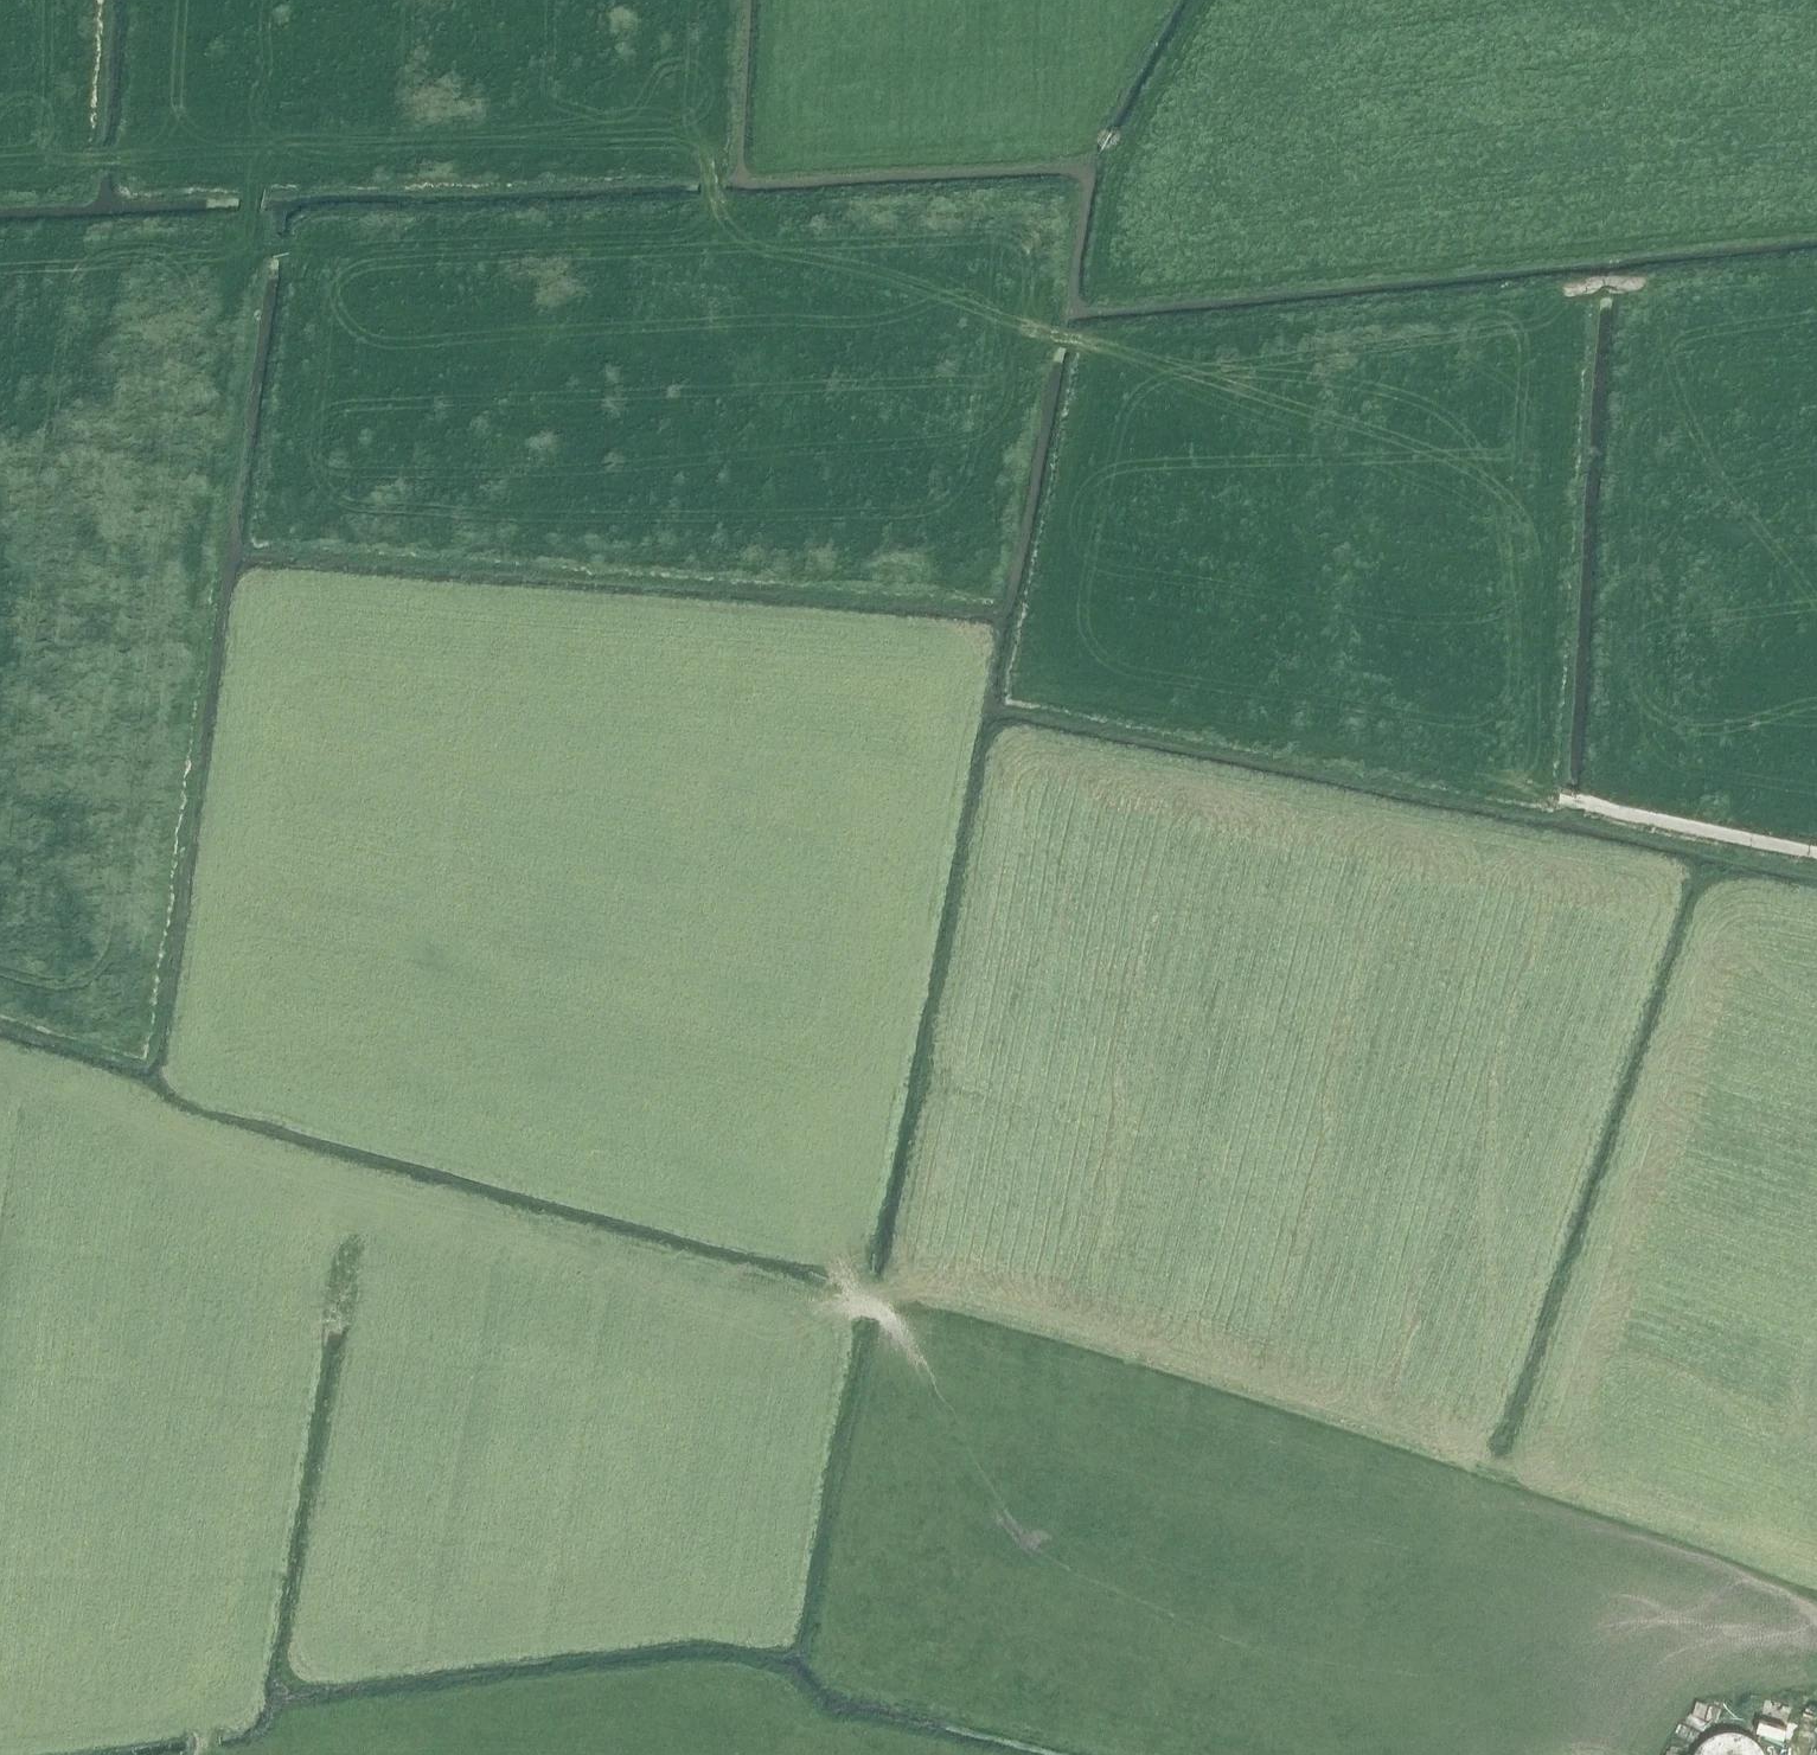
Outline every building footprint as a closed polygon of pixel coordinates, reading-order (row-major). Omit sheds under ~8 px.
[(1728,1728),(1722,1729),(1715,1731),(1709,1733),(1703,1737),(1698,1742),(1695,1748),(1692,1754),(1691,1754),(1766,1754),(1765,1754),(1764,1751),(1762,1748),(1758,1742),(1754,1737),(1748,1733),(1742,1731),(1735,1729),(1728,1728)]
